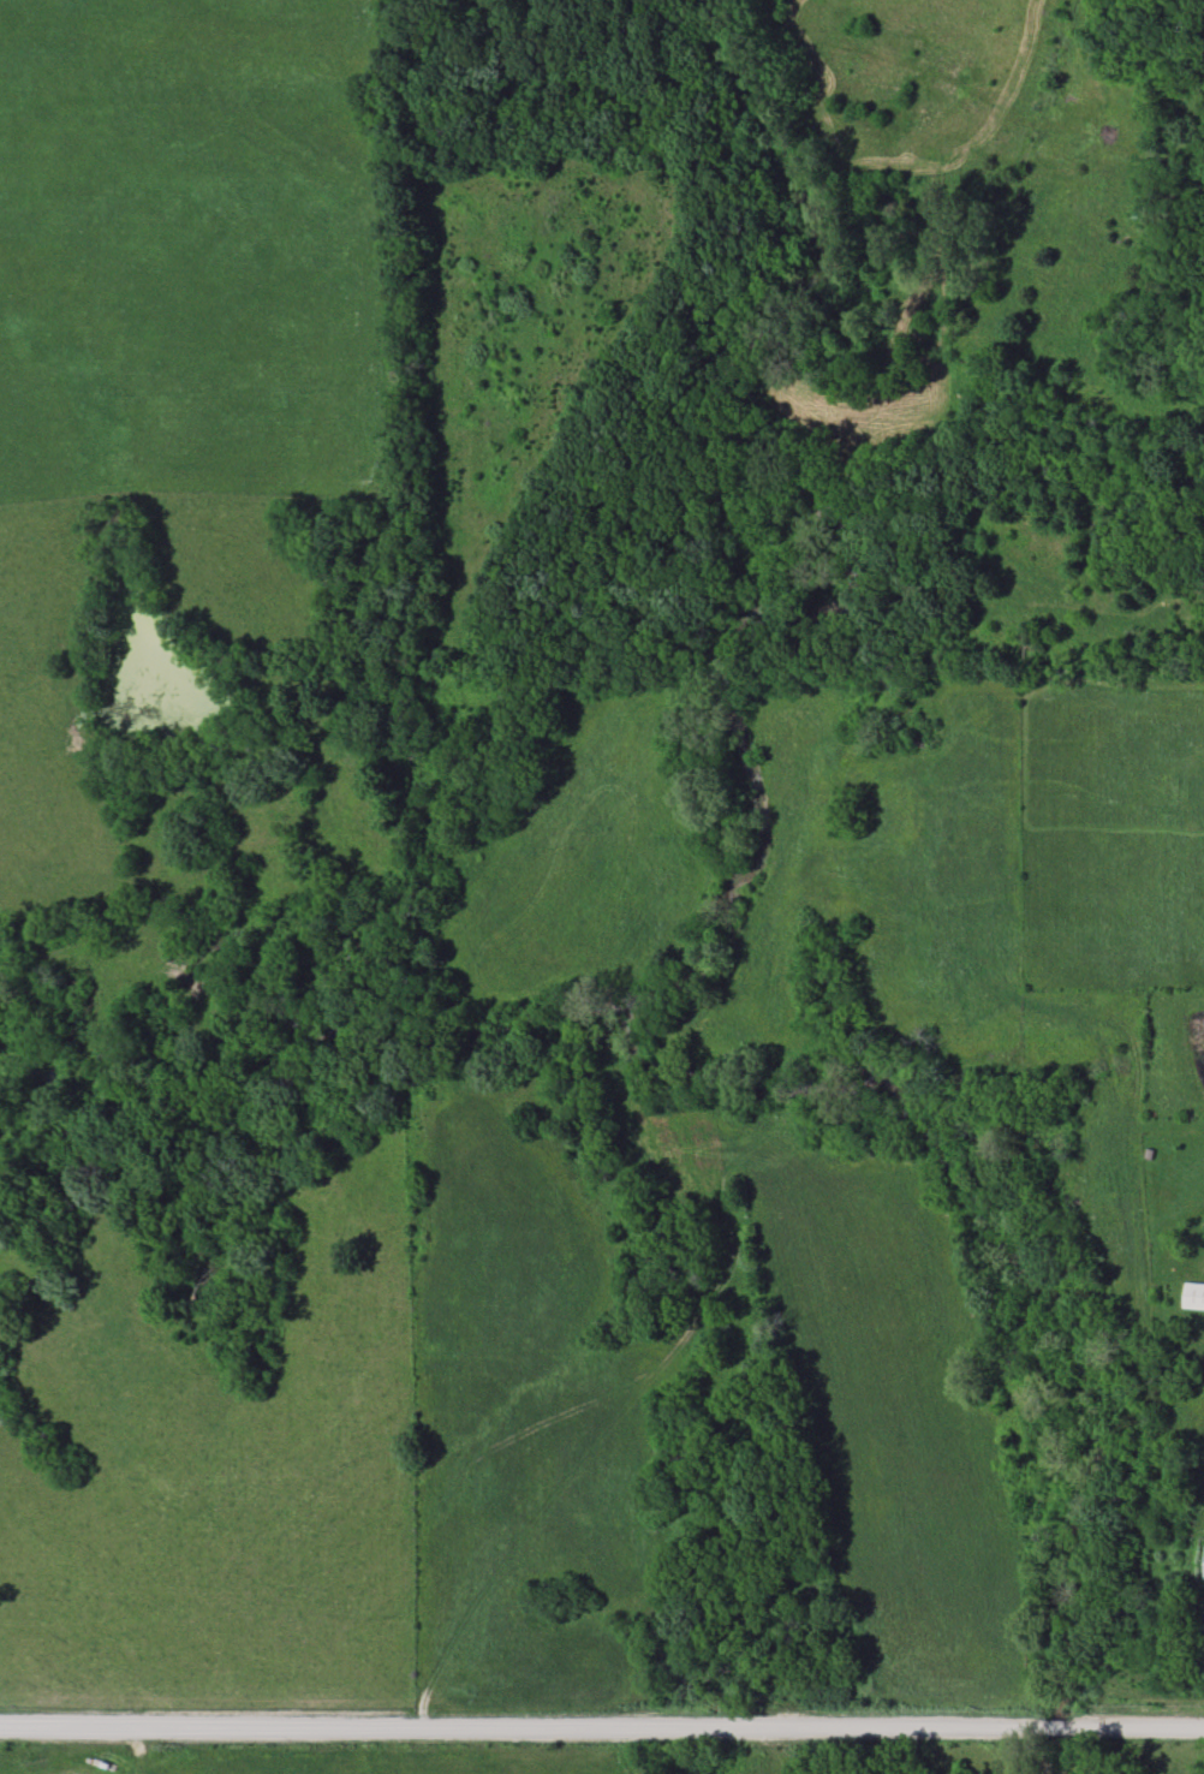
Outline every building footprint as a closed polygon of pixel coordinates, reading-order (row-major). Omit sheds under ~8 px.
[(1184,1285),(1184,1310),(1203,1310),(1203,1285),(1184,1285)]
